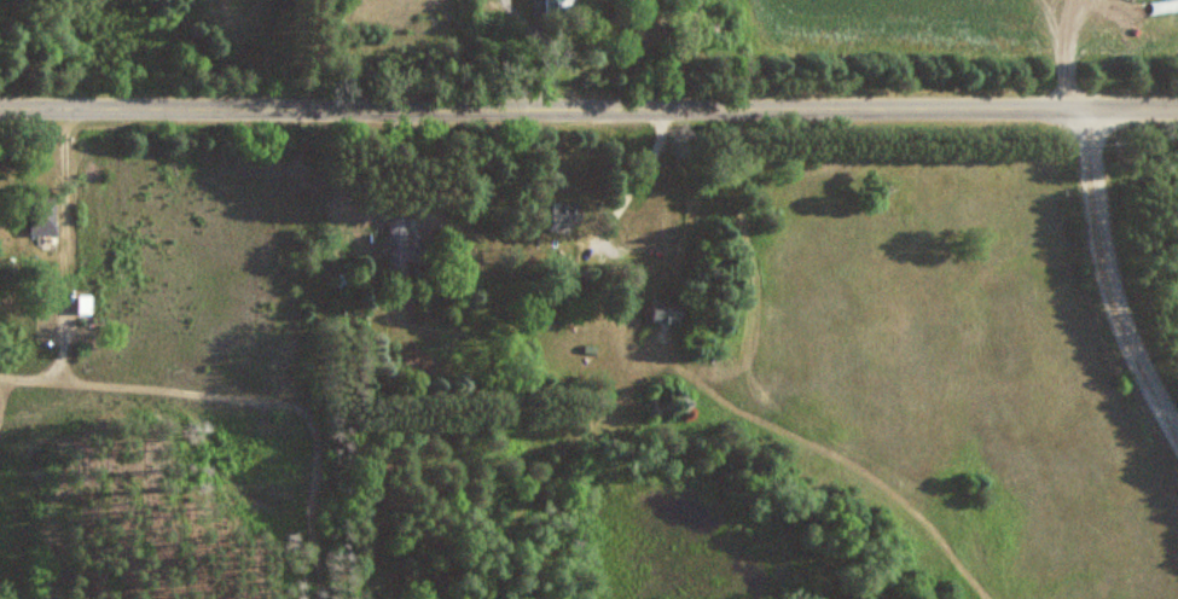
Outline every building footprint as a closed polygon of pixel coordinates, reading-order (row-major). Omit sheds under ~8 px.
[(545,13),(575,13),(575,0),(545,0),(545,13)] [(31,234),(59,234),(59,196),(31,196),(31,234)] [(542,226),(583,227),(584,203),(543,203),(542,226)] [(410,241),(410,217),(391,217),(390,275),(411,275),(411,263),(439,264),(440,241),(410,241)] [(80,314),(97,314),(97,296),(80,296),(80,314)] [(685,306),(646,306),(646,323),(685,323),(685,306)]
